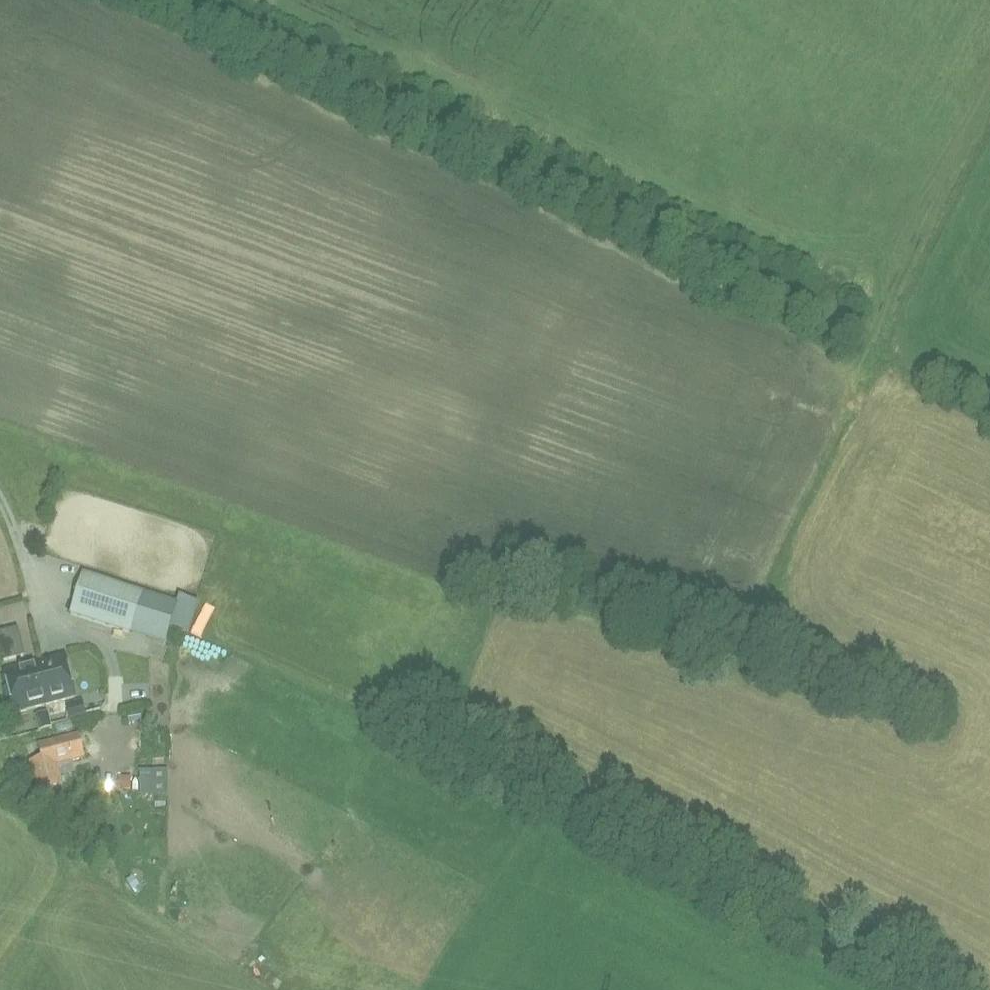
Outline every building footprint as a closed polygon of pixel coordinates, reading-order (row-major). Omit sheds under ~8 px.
[(70,614),(129,633),(142,593),(83,574),(70,614)] [(1,662),(25,656),(18,628),(0,632),(0,658),(1,662)] [(38,679),(44,704),(74,696),(64,655),(42,661),(46,677),(38,679)] [(14,711),(44,704),(38,679),(46,677),(42,661),(4,670),(14,711)] [(37,790),(63,784),(58,764),(84,758),(78,734),(39,744),(45,765),(32,769),(37,790)]
